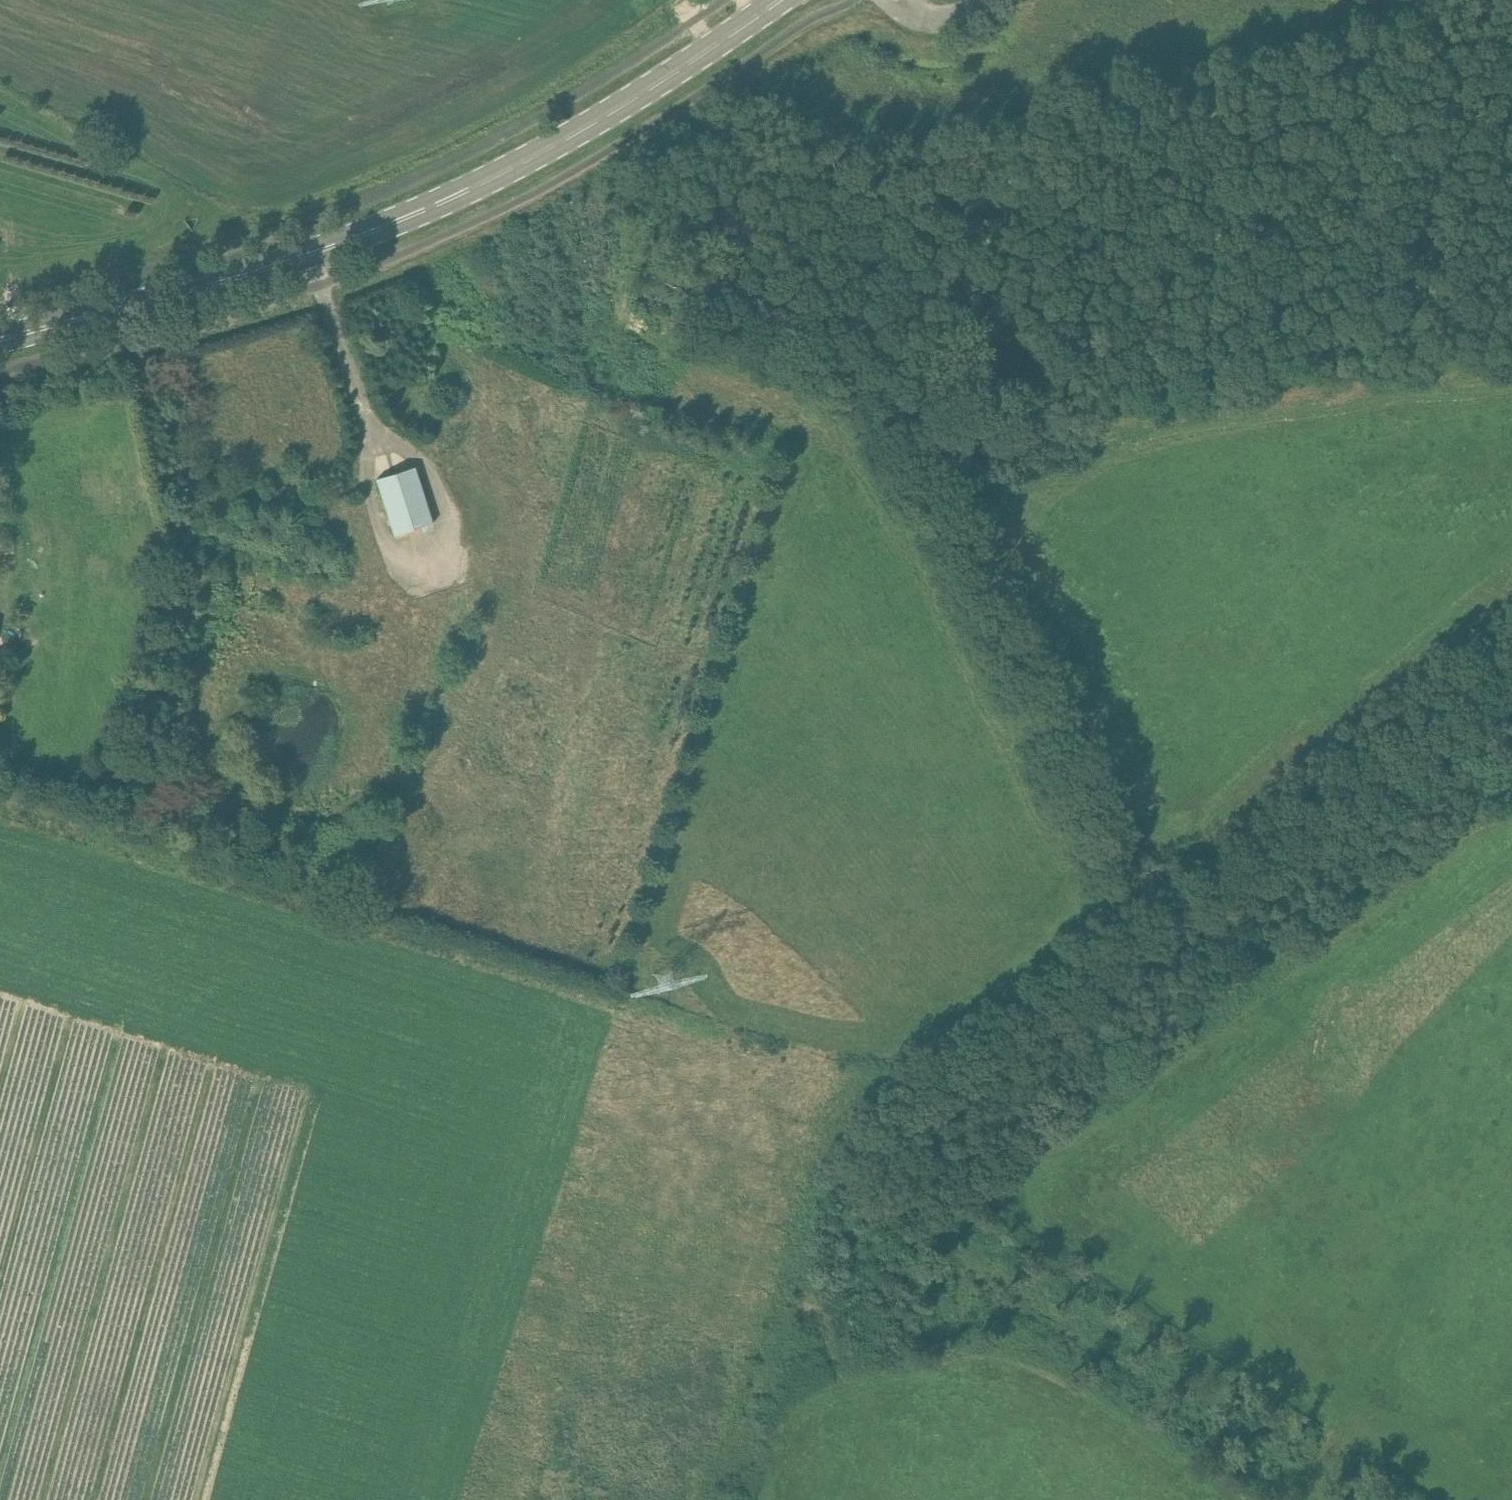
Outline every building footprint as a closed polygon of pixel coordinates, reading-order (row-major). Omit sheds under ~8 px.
[(416,467),(377,479),(395,536),(433,523),(416,467)]
